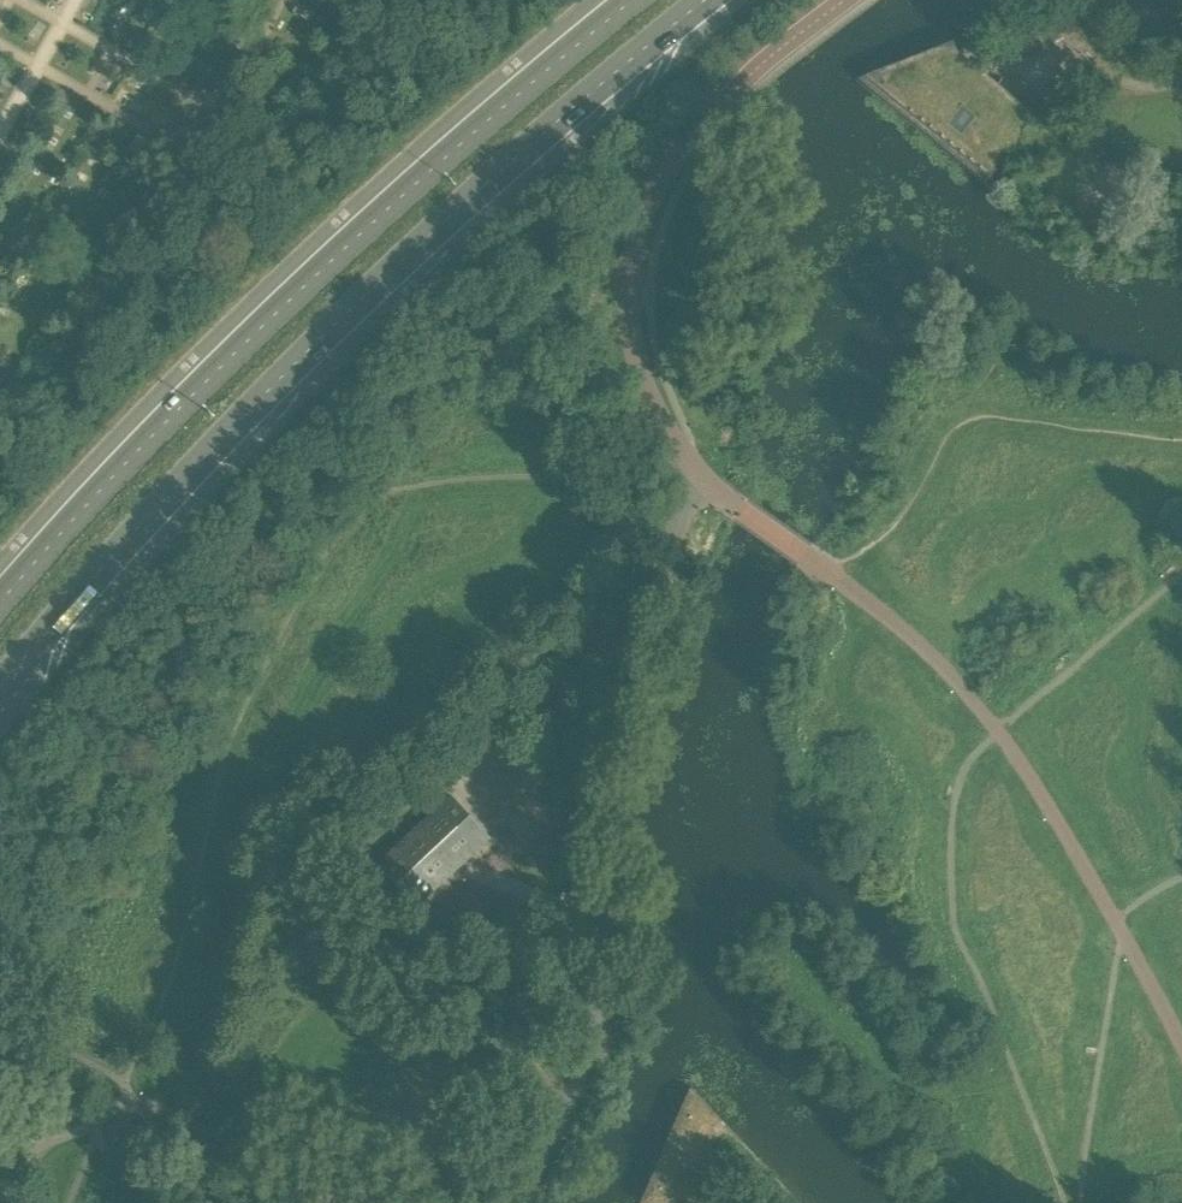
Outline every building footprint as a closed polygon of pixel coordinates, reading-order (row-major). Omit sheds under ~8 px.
[(954,40),(855,78),(984,183),(986,180),(993,172),(995,169),(998,165),(999,164),(1003,160),(1016,144),(1038,117),(968,59),(957,50),(956,47),(954,40)] [(127,152),(146,163),(156,145),(137,135),(127,152)] [(450,795),(376,865),(416,908),(491,838),(450,795)] [(682,1202),(712,1135),(716,1127),(720,1122),(723,1119),(690,1084),(640,1202),(642,1202),(681,1202),(682,1202)]
